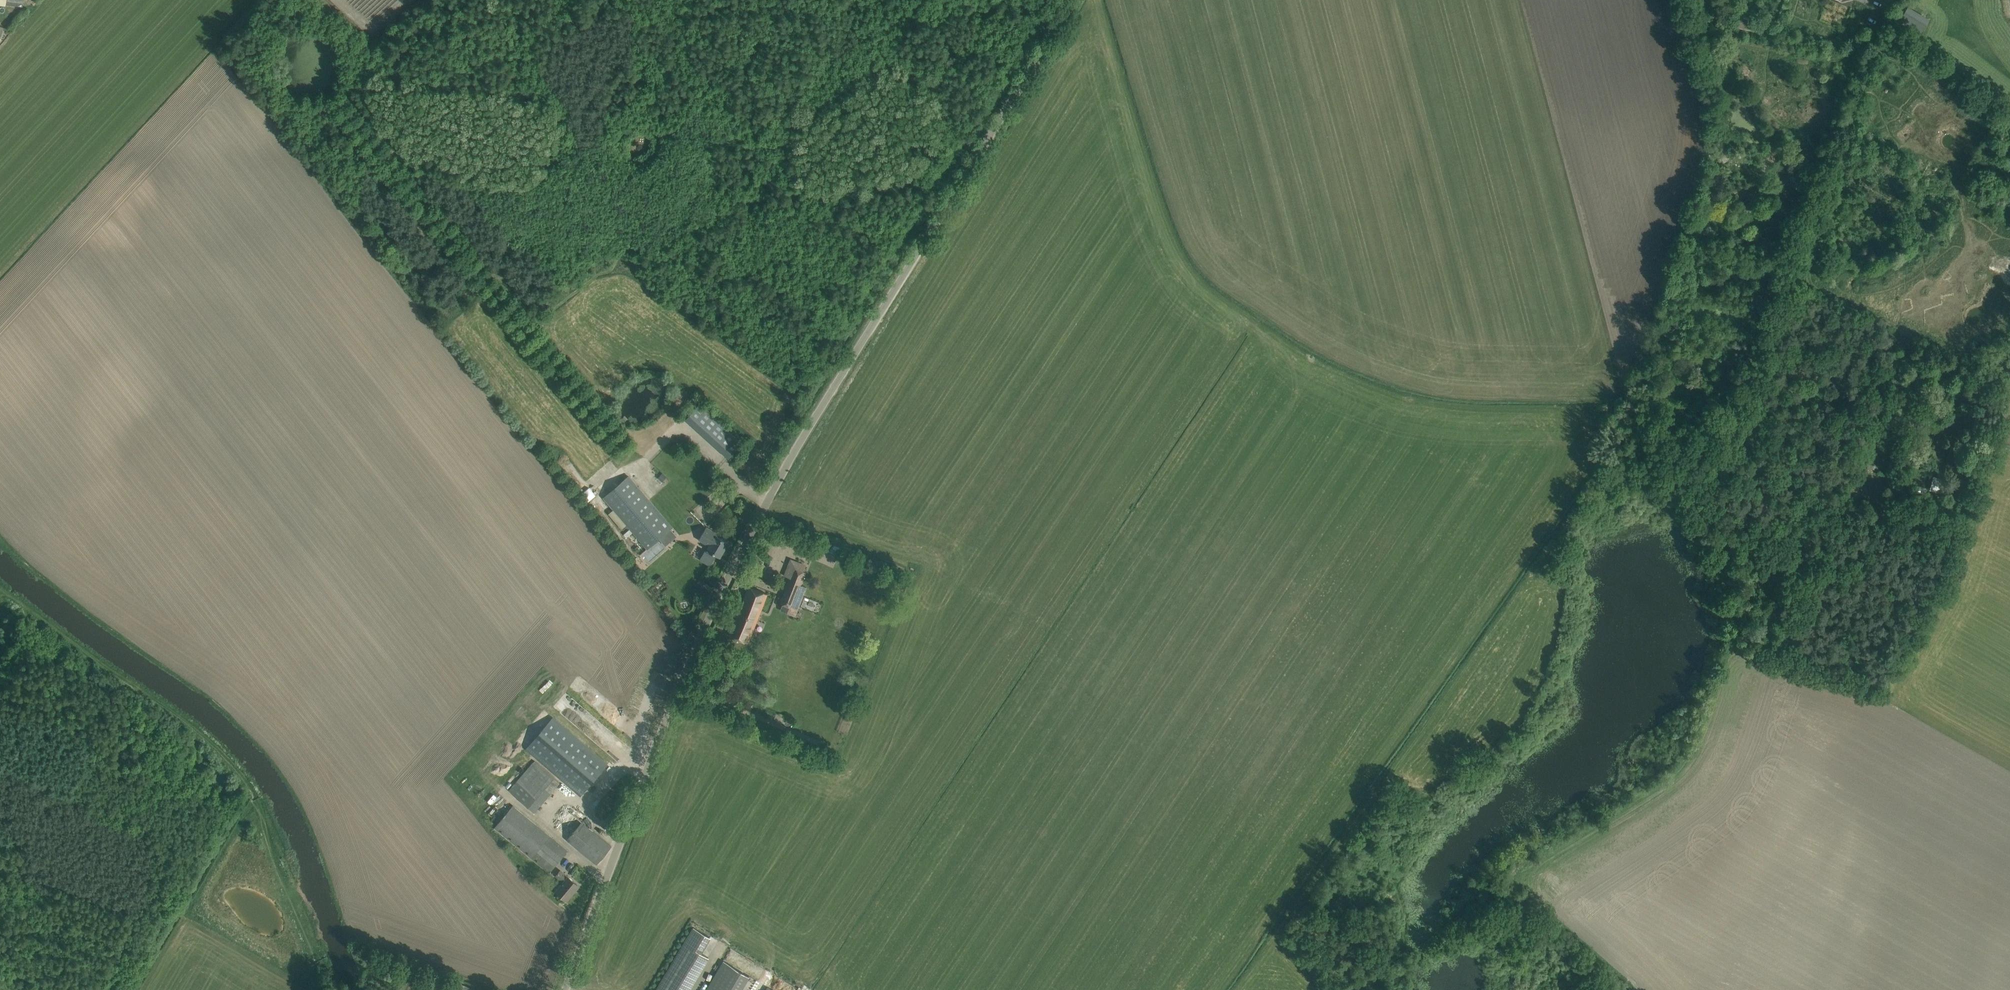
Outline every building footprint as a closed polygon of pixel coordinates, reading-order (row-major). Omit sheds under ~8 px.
[(1909,7),(1903,20),(1925,30),(1931,17),(1909,7)] [(686,419),(729,458),(742,443),(733,435),(699,404),(686,419)] [(1964,473),(1969,476),(1976,460),(1970,458),(1964,473)] [(629,475),(603,497),(648,549),(673,528),(629,475)] [(707,551),(705,550),(699,560),(710,566),(715,557),(714,556),(715,554),(720,557),(728,542),(716,536),(718,534),(707,527),(699,540),(710,546),(707,551)] [(794,568),(781,603),(792,608),(805,572),(794,568)] [(729,636),(748,643),(767,594),(749,586),(729,636)] [(563,780),(557,787),(564,793),(570,786),(580,795),(607,764),(553,717),(526,749),(563,780)] [(509,790),(534,813),(560,783),(535,760),(509,790)] [(567,851),(513,806),(494,828),(549,873),(567,851)] [(550,825),(597,864),(612,846),(565,807),(550,825)] [(563,883),(557,891),(567,900),(579,885),(561,870),(555,877),(563,883)] [(708,958),(700,953),(710,937),(694,928),(657,989),(690,989),(708,958)] [(706,989),(741,989),(749,977),(723,962),(706,989)]
